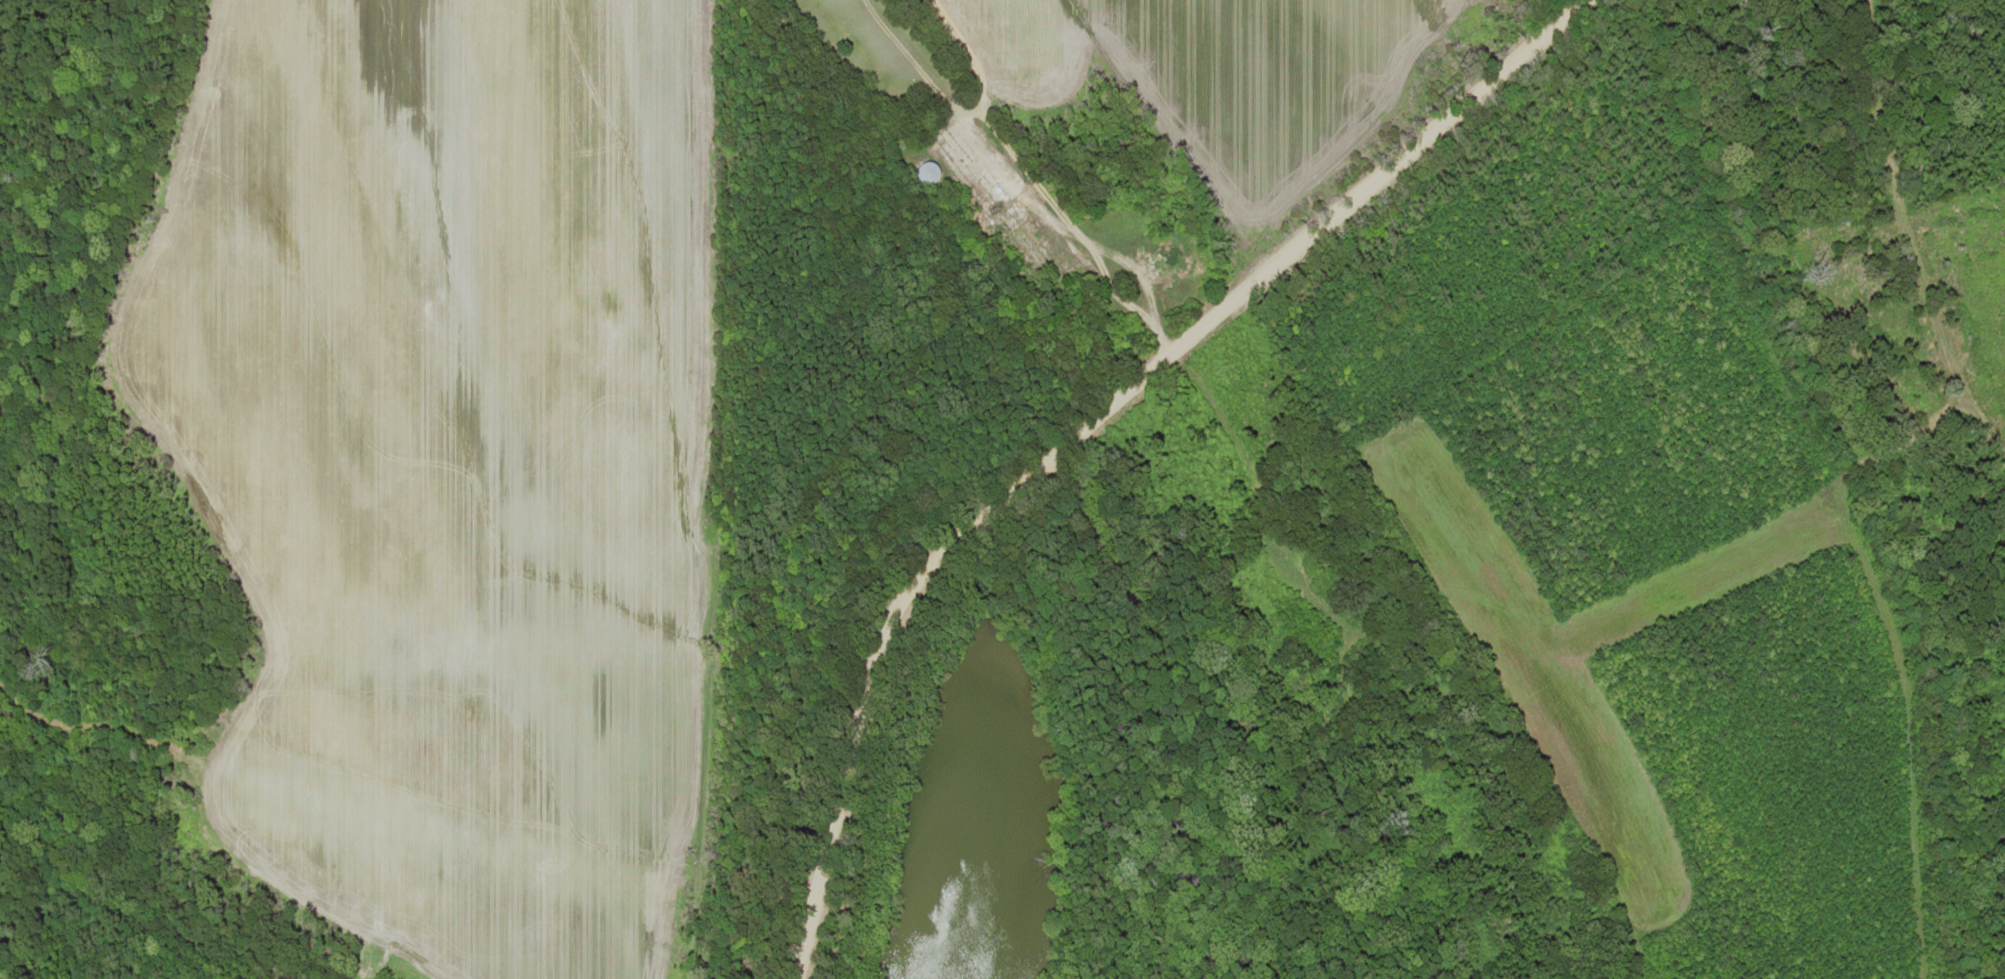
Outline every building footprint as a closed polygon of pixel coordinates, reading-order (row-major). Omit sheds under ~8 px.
[(920,183),(934,184),(935,163),(921,162),(920,183)]
